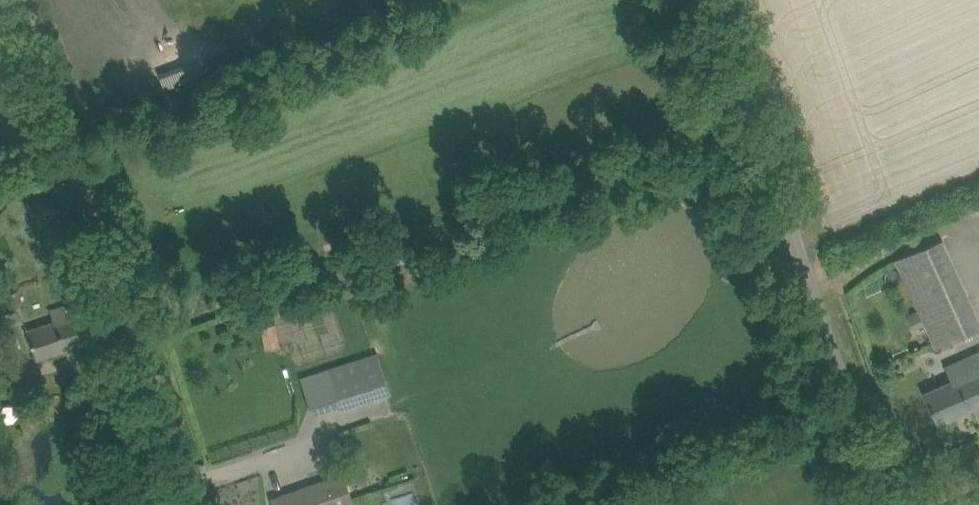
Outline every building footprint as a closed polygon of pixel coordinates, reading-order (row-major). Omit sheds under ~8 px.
[(936,348),(978,329),(978,312),(945,238),(896,260),(919,310),(908,315),(914,329),(925,324),(936,348)] [(20,289),(8,292),(12,307),(24,303),(20,289)] [(29,330),(38,358),(93,340),(112,334),(103,306),(85,312),(81,301),(51,311),(54,322),(29,330)] [(263,327),(267,347),(281,344),(277,324),(263,327)] [(329,368),(342,410),(392,394),(378,351),(329,368)] [(938,424),(978,406),(978,352),(946,367),(952,380),(924,392),(938,424)] [(273,498),(275,504),(336,504),(355,498),(345,472),(329,478),(292,492),(273,498)] [(10,489),(4,497),(10,501),(15,493),(10,489)]
